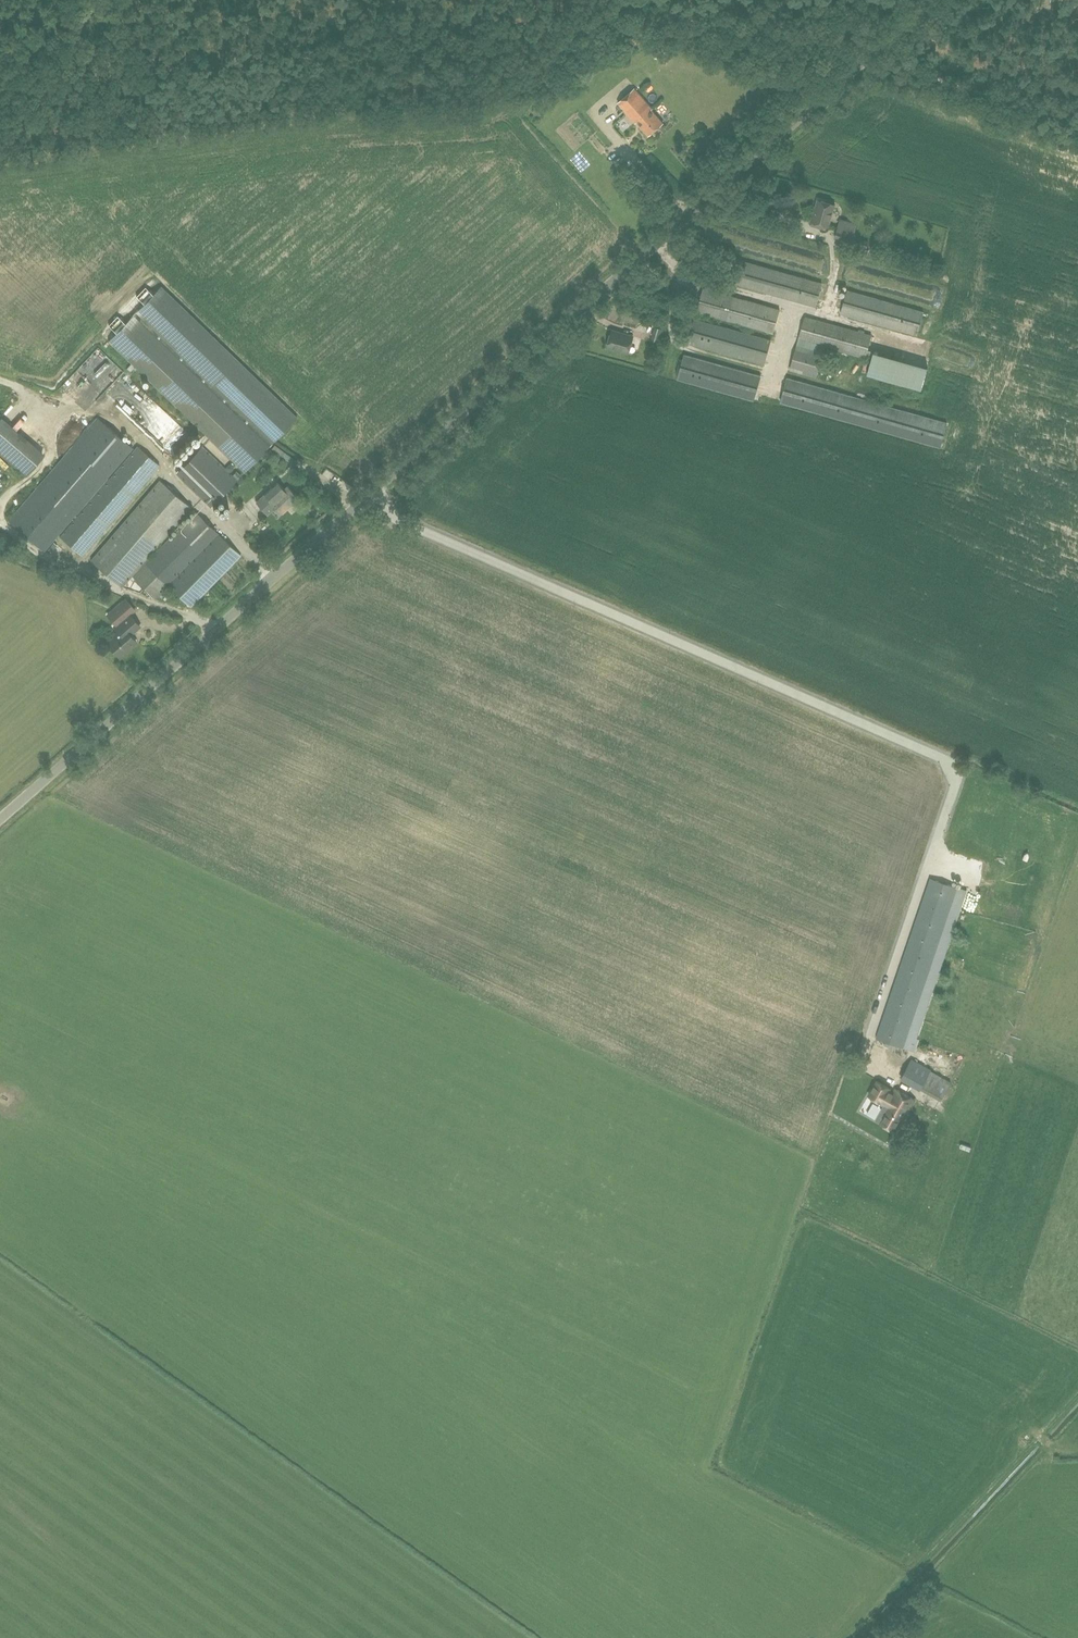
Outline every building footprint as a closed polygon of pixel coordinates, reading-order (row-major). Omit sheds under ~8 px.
[(649,136),(663,123),(652,109),(635,88),(618,102),(636,123),(637,122),(649,136)] [(667,105),(660,110),(669,123),(676,118),(667,105)] [(818,199),(812,221),(811,224),(821,227),(822,224),(828,225),(834,203),(818,199)] [(838,227),(835,237),(851,242),(854,232),(838,227)] [(739,284),(815,305),(822,282),(745,261),(739,284)] [(298,418),(182,307),(161,287),(109,342),(245,473),(298,418)] [(697,311),(773,332),(780,309),(703,288),(697,311)] [(841,313),(917,335),(923,312),(847,290),(841,313)] [(817,376),(825,346),(865,358),(871,336),(805,316),(799,338),(790,369),(817,376)] [(771,340),(695,318),(688,342),(765,363),(771,340)] [(664,330),(656,327),(651,342),(660,344),(664,330)] [(634,337),(613,330),(608,347),(629,353),(634,337)] [(865,366),(921,379),(926,355),(871,342),(865,366)] [(678,379),(754,400),(761,376),(685,355),(678,379)] [(853,381),(866,377),(865,371),(851,375),(853,381)] [(941,446),(947,422),(788,377),(781,401),(941,446)] [(143,423),(160,405),(134,380),(117,397),(143,423)] [(67,403),(70,396),(56,391),(54,398),(67,403)] [(175,426),(178,420),(166,415),(163,421),(175,426)] [(45,550),(133,447),(98,417),(10,520),(45,550)] [(46,437),(51,435),(45,418),(40,420),(46,437)] [(27,472),(46,450),(36,442),(30,449),(0,425),(0,450),(27,472)] [(83,555),(160,465),(138,446),(61,536),(83,555)] [(237,472),(233,476),(203,446),(177,473),(211,507),(241,476),(237,472)] [(10,460),(0,452),(0,460),(6,465),(10,460)] [(124,585),(182,519),(192,507),(175,493),(160,480),(143,501),(142,500),(92,559),(104,569),(124,585)] [(257,501),(263,509),(267,515),(274,509),(279,515),(292,504),(293,505),(299,500),(289,487),(285,490),(279,483),(257,501)] [(247,514),(257,518),(261,508),(251,504),(247,514)] [(198,513),(182,528),(146,562),(133,575),(156,598),(169,585),(190,606),(241,555),(220,534),(220,535),(198,513)] [(130,613),(129,615),(120,605),(109,615),(117,625),(115,626),(120,631),(107,642),(120,656),(137,641),(131,634),(141,626),(130,613)] [(998,811),(994,827),(1000,829),(1005,813),(998,811)] [(930,878),(876,1038),(903,1047),(957,887),(930,878)] [(911,1060),(901,1078),(940,1100),(951,1082),(911,1060)] [(869,1095),(884,1104),(906,1116),(915,1099),(896,1089),(889,1100),(884,1097),(889,1088),(877,1081),(869,1095)] [(896,1132),(906,1116),(884,1104),(875,1120),(896,1132)]
